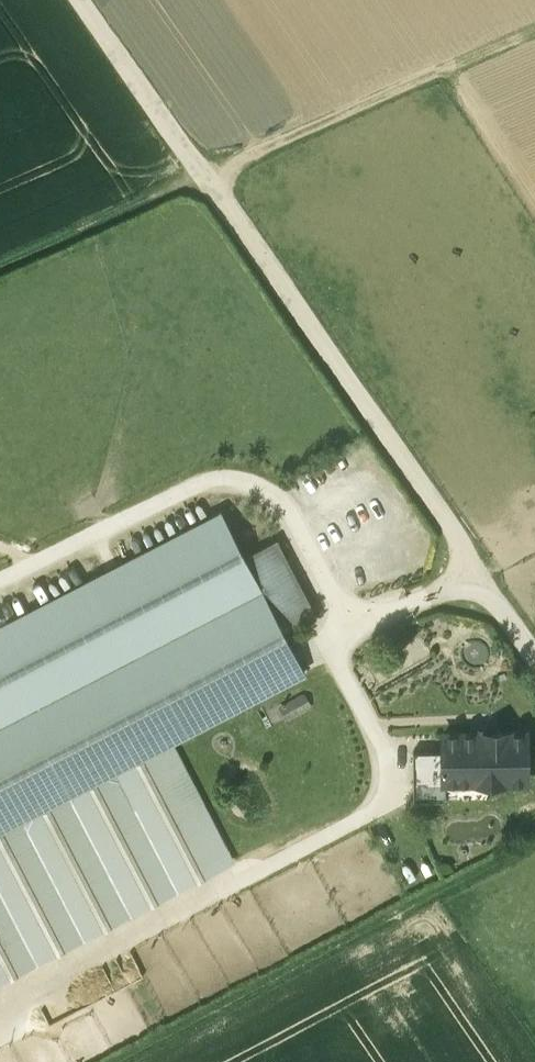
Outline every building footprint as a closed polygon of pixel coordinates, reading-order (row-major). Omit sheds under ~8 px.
[(0,625),(0,830),(167,743),(304,672),(282,629),(244,557),(220,510),(0,625)] [(244,557),(282,629),(313,612),(275,541),(244,557)] [(303,693),(278,707),(285,719),(310,705),(303,693)] [(525,732),(443,733),(443,750),(444,750),(444,782),(525,781),(525,732)] [(167,743),(0,830),(0,982),(229,863),(167,743)] [(444,782),(444,750),(443,750),(413,751),(414,799),(444,798),(444,782)]
